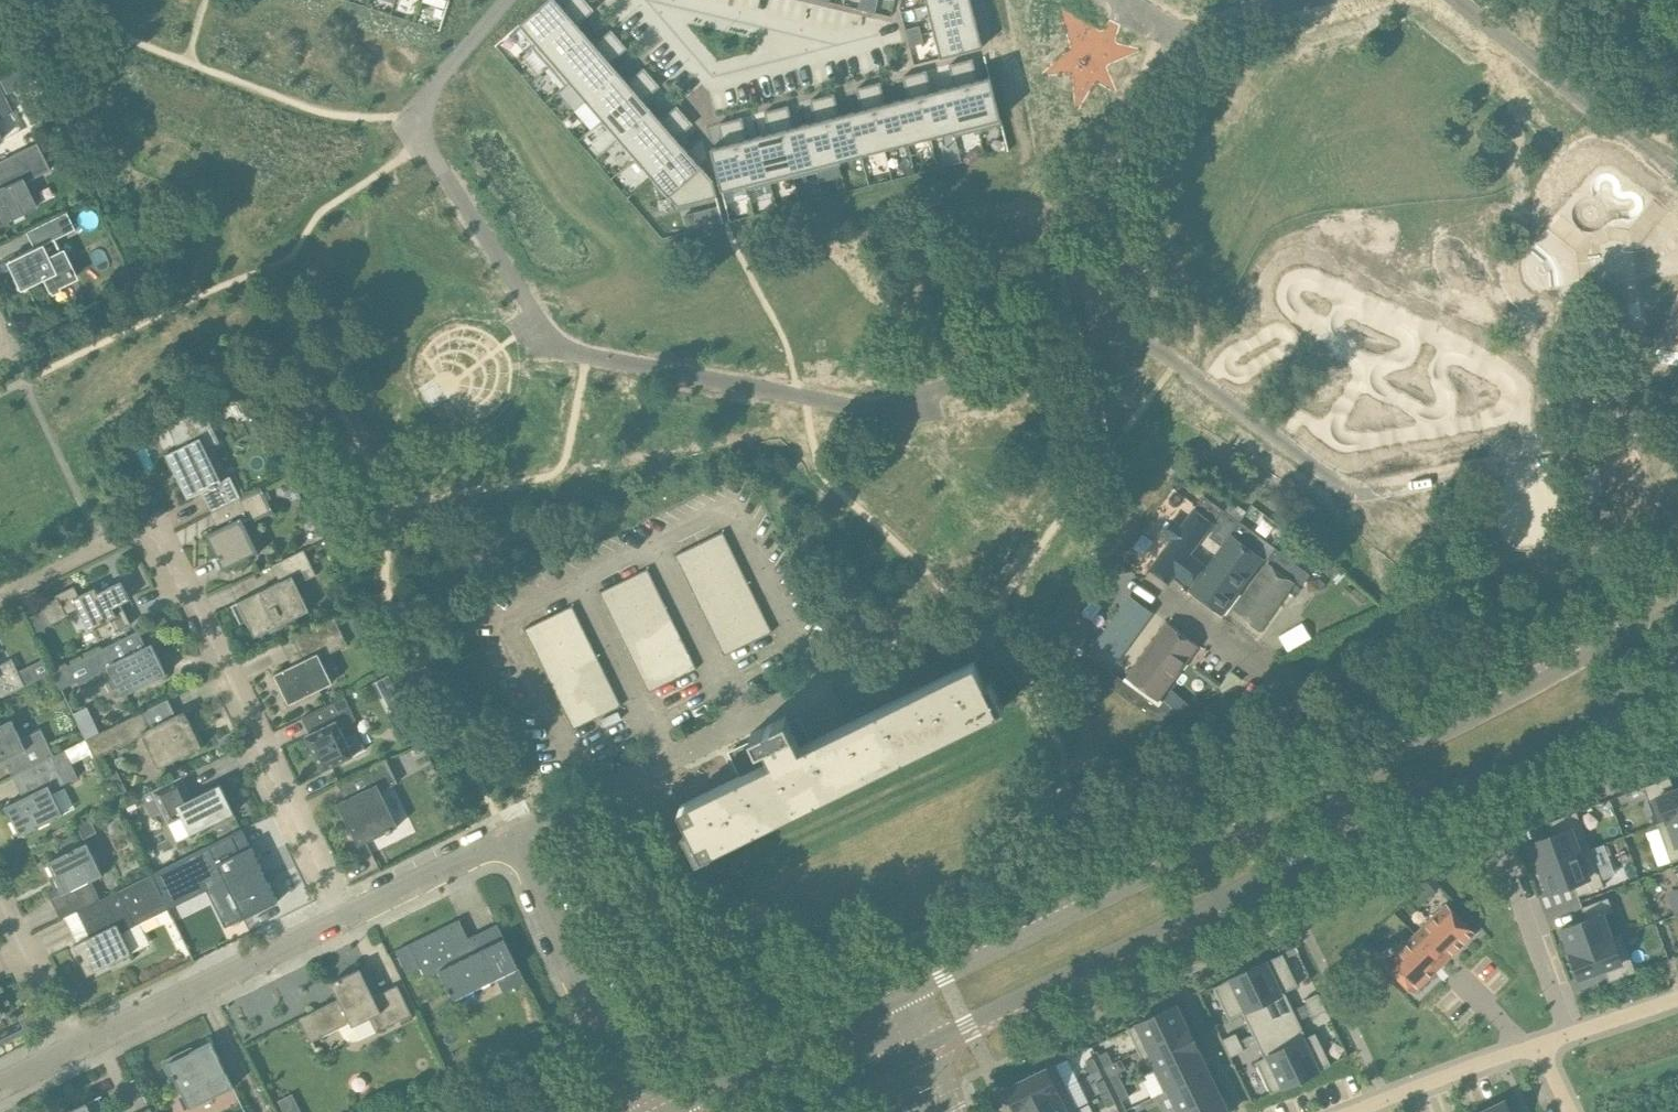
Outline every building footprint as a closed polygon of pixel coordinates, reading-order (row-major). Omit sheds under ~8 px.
[(520,23),(536,42),(532,46),(533,47),(586,1),(586,0),(568,0),(562,6),(557,0),(547,0),(520,23)] [(859,7),(867,9),(869,0),(860,0),(859,7)] [(867,9),(876,11),(879,0),(869,0),(867,9)] [(928,6),(934,32),(976,21),(971,0),(952,0),(928,6)] [(586,1),(533,47),(549,66),(586,34),(578,24),(594,10),(586,1)] [(976,21),(934,32),(941,57),(983,47),(976,21)] [(920,25),(907,28),(909,38),(922,35),(920,25)] [(586,34),(549,66),(566,85),(619,39),(611,29),(608,32),(595,44),(586,34)] [(922,35),(909,38),(911,46),(924,42),(922,35)] [(619,39),(566,85),(567,86),(571,82),(586,100),(619,72),(611,62),(627,48),(619,39)] [(973,58),(961,61),(978,130),(1002,124),(1002,123),(1001,118),(990,76),(989,76),(978,79),(973,58)] [(954,85),(943,88),(955,136),(978,130),(961,61),(949,64),(954,85)] [(619,72),(586,100),(603,119),(652,77),(644,67),(642,69),(628,82),(619,72)] [(927,70),(915,73),(931,136),(953,131),(954,136),(955,136),(943,88),(932,91),(927,70)] [(0,78),(0,81),(6,93),(18,86),(12,72),(0,78)] [(908,97),(897,100),(908,142),(931,136),(915,73),(903,76),(908,97)] [(652,77),(603,119),(619,138),(652,110),(644,100),(660,86),(652,77)] [(880,82),(869,85),(885,148),(908,142),(897,100),(886,103),(880,82)] [(862,109),(851,112),(862,154),(885,148),(869,85),(857,88),(862,109)] [(0,86),(0,117),(12,111),(0,86)] [(834,93),(822,97),(840,165),(841,165),(840,159),(862,154),(851,112),(840,115),(834,93)] [(816,121),(805,123),(817,171),(840,165),(822,97),(811,100),(816,121)] [(652,110),(619,138),(635,157),(685,115),(677,105),(675,107),(660,120),(652,110)] [(788,105),(776,108),(794,177),(817,171),(805,123),(794,126),(788,105)] [(770,132),(759,135),(771,183),(794,177),(776,108),(765,111),(770,132)] [(685,115),(635,157),(652,176),(685,148),(676,138),(693,124),(685,115)] [(742,117),(730,120),(748,188),(771,183),(759,135),(748,138),(742,117)] [(724,144),(712,147),(722,189),(745,184),(747,189),(748,188),(730,120),(718,123),(724,144)] [(62,144),(57,133),(46,138),(51,149),(62,144)] [(37,143),(0,161),(0,169),(7,184),(0,187),(0,224),(35,207),(22,181),(49,168),(37,143)] [(685,148),(652,176),(678,206),(717,196),(713,181),(702,168),(685,148)] [(74,227),(66,211),(26,231),(34,247),(8,260),(22,288),(41,279),(48,292),(73,279),(53,237),(74,227)] [(433,381),(422,388),(433,406),(444,399),(439,391),(433,381)] [(202,490),(212,509),(241,495),(231,475),(220,481),(205,450),(221,442),(215,430),(216,430),(204,404),(169,422),(181,446),(167,453),(189,497),(202,490)] [(274,511),(261,485),(241,495),(212,509),(212,511),(210,512),(218,528),(206,533),(224,569),(260,551),(247,525),(274,511)] [(1216,520),(1223,509),(1204,495),(1196,505),(1216,520)] [(1169,583),(1176,573),(1191,584),(1205,564),(1191,553),(1214,521),(1195,507),(1182,525),(1172,518),(1161,532),(1171,539),(1155,561),(1149,568),(1169,583)] [(1221,545),(1232,531),(1239,521),(1223,509),(1216,520),(1220,523),(1209,536),(1221,545)] [(1259,535),(1239,521),(1232,531),(1252,546),(1259,535)] [(730,544),(723,531),(699,543),(706,556),(730,544)] [(1231,535),(1190,589),(1223,613),(1264,559),(1231,535)] [(1275,547),(1259,535),(1252,546),(1268,558),(1275,547)] [(676,554),(682,568),(706,556),(699,543),(676,554)] [(730,544),(706,556),(712,569),(736,557),(730,544)] [(318,572),(305,547),(274,562),(282,579),(231,605),(232,606),(239,603),(255,637),(271,629),(272,631),(289,623),(287,620),(311,608),(299,582),(318,572)] [(1268,558),(1287,572),(1295,561),(1275,547),(1268,558)] [(712,569),(706,556),(682,568),(688,580),(712,569)] [(736,557),(712,569),(718,581),(742,569),(736,557)] [(1296,582),(1267,561),(1234,608),(1263,629),(1296,582)] [(1287,572),(1304,584),(1311,573),(1295,561),(1287,572)] [(648,568),(624,580),(630,592),(654,580),(648,568)] [(718,581),(712,569),(688,580),(694,593),(718,581)] [(742,569),(718,581),(724,593),(748,582),(742,569)] [(1318,578),(1307,580),(1308,586),(1313,590),(1320,589),(1318,578)] [(624,580),(600,591),(606,604),(630,592),(624,580)] [(630,592),(636,605),(660,593),(654,580),(630,592)] [(90,627),(96,624),(102,638),(131,624),(121,603),(130,598),(121,581),(98,592),(95,587),(79,595),(74,585),(55,595),(57,598),(41,605),(51,624),(69,615),(67,613),(79,607),(90,627)] [(724,593),(718,581),(694,593),(700,605),(724,593)] [(730,606),(754,594),(748,582),(724,593),(730,606)] [(630,592),(606,604),(612,616),(636,605),(630,592)] [(636,605),(642,617),(666,605),(660,593),(636,605)] [(724,593),(700,605),(706,617),(730,606),(724,593)] [(760,606),(754,594),(730,606),(736,618),(760,606)] [(1154,613),(1131,596),(1090,651),(1113,669),(1154,613)] [(579,617),(572,605),(549,616),(555,629),(579,617)] [(636,605),(612,616),(619,629),(642,617),(636,605)] [(642,617),(648,630),(672,618),(666,605),(642,617)] [(730,606),(706,617),(712,630),(736,618),(730,606)] [(766,619),(760,606),(736,618),(742,630),(766,619)] [(525,628),(531,641),(555,629),(549,616),(525,628)] [(347,643),(335,617),(294,637),(305,659),(275,673),(289,703),(334,681),(322,655),(347,643)] [(579,617),(555,629),(561,642),(585,630),(579,617)] [(642,617),(619,629),(625,641),(648,630),(642,617)] [(648,630),(655,642),(678,631),(672,618),(648,630)] [(742,630),(736,618),(712,630),(719,642),(742,630)] [(742,630),(748,643),(772,631),(766,619),(742,630)] [(1167,622),(1126,677),(1159,701),(1199,646),(1167,622)] [(555,629),(531,641),(537,653),(561,642),(555,629)] [(147,646),(139,630),(55,672),(63,689),(78,682),(80,685),(112,669),(124,695),(167,673),(152,643),(147,646)] [(591,642),(585,630),(561,642),(567,654),(591,642)] [(648,630),(625,641),(631,654),(655,642),(648,630)] [(742,630),(719,642),(725,655),(748,643),(742,630)] [(655,642),(661,655),(685,643),(678,631),(655,642)] [(561,642),(537,653),(543,666),(567,654),(561,642)] [(597,655),(591,642),(567,654),(573,667),(597,655)] [(655,642),(631,654),(637,666),(661,655),(655,642)] [(661,655),(667,667),(691,656),(685,643),(661,655)] [(1088,653),(1080,664),(1092,672),(1100,678),(1104,672),(1107,667),(1088,653)] [(567,654),(543,666),(549,678),(573,667),(567,654)] [(603,667),(597,655),(573,667),(579,679),(603,667)] [(661,655),(637,666),(643,679),(667,667),(661,655)] [(667,667),(673,680),(697,668),(691,656),(667,667)] [(18,671),(12,659),(0,665),(0,696),(1,698),(38,680),(30,665),(18,671)] [(573,667),(549,678),(555,691),(579,679),(573,667)] [(609,680),(603,667),(579,679),(585,692),(609,680)] [(667,667),(643,679),(649,691),(673,680),(667,667)] [(1100,678),(1116,690),(1123,679),(1107,667),(1104,672),(1100,678)] [(979,684),(971,668),(813,745),(799,717),(790,721),(787,715),(751,732),(757,744),(737,754),(748,777),(689,806),(698,822),(685,828),(699,856),(713,849),(709,841),(986,705),(991,713),(1005,706),(991,678),(979,684)] [(389,674),(377,680),(383,692),(395,686),(389,674)] [(579,679),(555,691),(562,703),(585,692),(579,679)] [(1135,704),(1143,694),(1123,679),(1116,690),(1135,704)] [(615,693),(609,680),(585,692),(591,704),(615,693)] [(365,695),(361,688),(309,713),(316,729),(305,735),(323,770),(356,754),(342,726),(357,718),(350,703),(365,695)] [(585,692),(562,703),(568,716),(591,704),(585,692)] [(621,705),(615,693),(591,704),(598,717),(621,705)] [(1135,704),(1158,721),(1174,713),(1161,703),(1159,705),(1143,694),(1135,704)] [(591,704),(568,716),(574,728),(598,717),(591,704)] [(155,725),(147,708),(87,737),(94,752),(96,757),(145,734),(160,766),(202,746),(185,710),(155,725)] [(54,754),(41,729),(22,738),(12,719),(0,725),(0,762),(15,755),(22,769),(29,765),(54,754)] [(87,735),(101,729),(98,722),(84,729),(87,735)] [(29,765),(22,769),(33,792),(6,805),(20,835),(64,813),(52,788),(79,775),(72,762),(94,752),(87,737),(54,754),(29,765)] [(398,781),(386,758),(340,780),(348,797),(338,802),(359,845),(387,831),(388,832),(394,829),(393,828),(398,825),(381,790),(398,781)] [(192,797),(182,776),(154,789),(165,810),(170,821),(183,815),(192,833),(235,812),(221,783),(192,797)] [(1643,786),(1648,800),(1658,797),(1667,820),(1677,816),(1677,788),(1674,789),(1669,777),(1643,786)] [(154,789),(142,795),(152,816),(165,810),(154,789)] [(1550,821),(1554,833),(1529,842),(1530,845),(1529,846),(1533,857),(1535,857),(1539,867),(1590,849),(1576,811),(1550,821)] [(1667,820),(1657,824),(1670,861),(1677,858),(1677,816),(1667,820)] [(79,828),(83,838),(97,832),(92,822),(79,828)] [(61,918),(83,908),(102,899),(92,878),(104,873),(89,841),(48,861),(60,886),(48,891),(61,918)] [(1590,849),(1539,867),(1548,892),(1572,882),(1577,895),(1603,886),(1590,849)] [(249,869),(243,855),(207,872),(216,892),(229,885),(244,917),(278,900),(260,864),(249,869)] [(102,899),(83,908),(93,928),(88,930),(90,936),(74,944),(79,954),(77,955),(80,961),(82,960),(88,974),(132,952),(122,932),(137,924),(134,918),(164,903),(150,875),(102,899)] [(1422,885),(1429,893),(1439,884),(1431,876),(1423,884),(1422,885)] [(1570,952),(1570,953),(1611,938),(1603,915),(1613,911),(1608,897),(1581,907),(1586,919),(1561,928),(1562,931),(1561,931),(1565,943),(1566,943),(1570,952)] [(1444,962),(1474,933),(1446,904),(1416,933),(1444,962)] [(460,920),(460,919),(396,950),(408,974),(421,967),(426,977),(442,970),(455,997),(497,977),(504,992),(526,981),(498,923),(461,941),(453,924),(460,920)] [(1416,933),(1386,963),(1414,991),(1444,962),(1416,933)] [(1609,981),(1635,971),(1621,934),(1611,938),(1570,953),(1579,978),(1604,968),(1609,981)] [(1366,955),(1376,945),(1368,937),(1358,947),(1366,955)] [(1282,953),(1248,970),(1275,1024),(1295,1014),(1285,992),(1298,985),(1282,953)] [(300,1017),(312,1042),(351,1022),(360,1039),(412,1014),(398,984),(374,996),(360,968),(331,982),(339,997),(300,1017)] [(1248,970),(1213,987),(1229,1019),(1242,1012),(1253,1035),(1254,1034),(1275,1024),(1248,970)] [(1309,1007),(1323,1001),(1318,992),(1305,999),(1306,1001),(1309,1007)] [(1295,1014),(1309,1007),(1306,1001),(1292,1008),(1295,1014)] [(1313,1016),(1327,1010),(1323,1001),(1309,1007),(1311,1013),(1313,1016)] [(1176,1005),(1127,1028),(1138,1051),(1187,1027),(1176,1005)] [(1298,1019),(1311,1013),(1309,1007),(1295,1014),(1298,1019)] [(1295,1014),(1275,1024),(1301,1079),(1331,1064),(1315,1032),(1306,1036),(1298,1019),(1295,1014)] [(525,1034),(530,1044),(550,1034),(545,1024),(525,1034)] [(1275,1024),(1254,1034),(1253,1035),(1264,1057),(1255,1061),(1271,1093),(1301,1079),(1275,1024)] [(1187,1027),(1138,1051),(1148,1072),(1153,1070),(1197,1048),(1187,1027)] [(1223,1039),(1227,1048),(1240,1041),(1236,1033),(1223,1039)] [(1242,1046),(1255,1040),(1253,1035),(1240,1041),(1242,1046)] [(220,1057),(212,1040),(194,1049),(192,1046),(163,1060),(171,1076),(169,1077),(171,1080),(176,1077),(191,1107),(234,1085),(227,1071),(225,1073),(218,1058),(220,1057)] [(1240,1041),(1227,1048),(1231,1056),(1244,1050),(1242,1046),(1240,1041)] [(1197,1048),(1153,1070),(1164,1091),(1168,1089),(1208,1070),(1208,1069),(1197,1048)] [(1099,1055),(1105,1067),(1113,1063),(1107,1051),(1099,1055)] [(1055,1063),(1006,1087),(1017,1110),(1066,1086),(1078,1080),(1068,1057),(1055,1063)] [(1099,1070),(1093,1058),(1085,1062),(1091,1074),(1099,1070)] [(1208,1070),(1168,1089),(1178,1110),(1179,1110),(1218,1091),(1208,1070)] [(1118,1072),(1110,1076),(1115,1088),(1123,1084),(1118,1072)] [(1102,1095),(1110,1091),(1104,1079),(1096,1083),(1102,1095)] [(1017,1110),(1018,1111),(1066,1111),(1076,1107),(1089,1101),(1078,1080),(1066,1086),(1017,1110)] [(1129,1096),(1123,1084),(1115,1088),(1121,1100),(1129,1096)] [(1115,1103),(1110,1091),(1102,1095),(1107,1107),(1115,1103)] [(1179,1111),(1228,1111),(1218,1091),(1179,1110),(1179,1111)] [(278,1100),(285,1111),(288,1111),(300,1106),(293,1093),(278,1100)] [(102,1094),(66,1111),(92,1111),(88,1103),(103,1095),(102,1094)] [(1504,1100),(1479,1111),(1510,1111),(1504,1100)]
